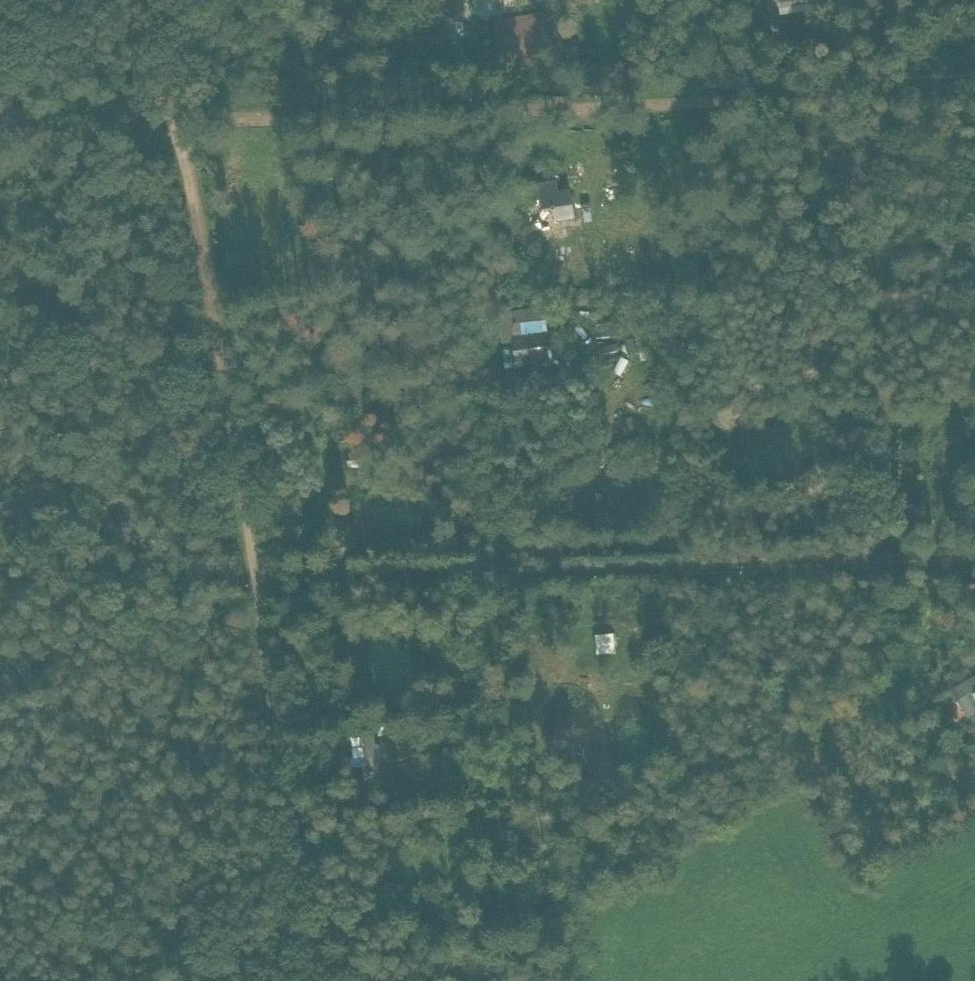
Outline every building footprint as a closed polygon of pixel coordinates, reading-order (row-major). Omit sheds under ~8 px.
[(457,0),(452,0),(442,8),(451,20),(465,10),(457,0)] [(486,15),(507,12),(505,0),(484,0),(486,15)] [(780,16),(812,12),(811,0),(778,0),(780,16)] [(504,18),(509,64),(548,58),(542,14),(504,18)] [(539,194),(526,196),(528,211),(531,211),(531,214),(540,212),(542,223),(554,221),(555,223),(575,219),(570,190),(557,192),(555,178),(537,182),(539,194)] [(217,180),(207,183),(211,200),(221,198),(217,180)] [(799,260),(786,258),(785,276),(797,278),(799,260)] [(511,312),(498,313),(502,345),(512,344),(515,366),(562,360),(559,333),(548,334),(546,308),(511,311),(511,312)] [(952,690),(968,720),(974,717),(974,677),(952,690)] [(373,736),(337,741),(341,769),(367,766),(366,758),(376,757),(373,736)] [(314,764),(327,762),(324,743),(311,744),(314,764)]
